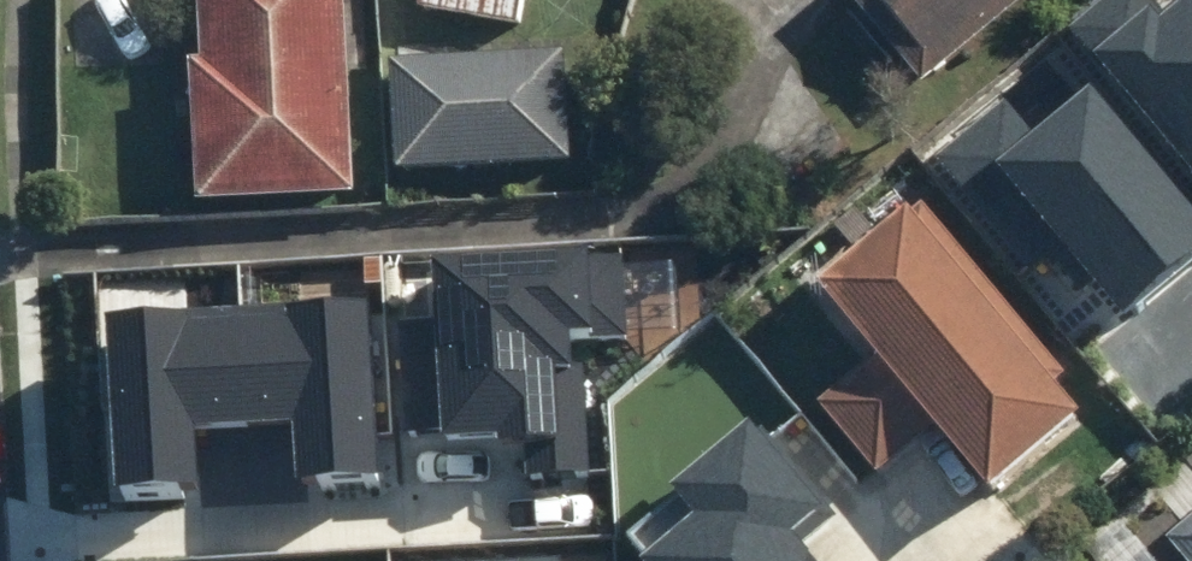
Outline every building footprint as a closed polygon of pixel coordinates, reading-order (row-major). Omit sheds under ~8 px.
[(189,223),(342,218),(335,0),(182,0),(189,223)] [(419,28),(515,33),(517,0),(421,0),(419,28)] [(834,12),(921,105),(1032,0),(847,0),(834,12)] [(1079,15),(1191,150),(1191,0),(1167,21),(1149,0),(1096,0),(1079,15)] [(559,67),(376,69),(377,183),(560,182),(559,67)] [(938,162),(1030,268),(1054,247),(1121,323),(1191,261),(1191,214),(1098,108),(1088,96),(1043,136),(1011,99),(938,162)] [(915,207),(891,229),(792,320),(843,376),(798,417),(865,489),(901,456),(964,525),(1072,426),(942,285),(966,262),(915,207)] [(407,316),(414,427),(531,420),(534,470),(591,467),(585,366),(568,367),(566,322),(619,319),(615,262),(447,272),(449,314),(407,316)] [(310,492),(384,488),(375,321),(238,329),(244,428),(307,426),(310,492)] [(109,336),(119,501),(193,497),(189,432),(244,428),(238,329),(109,336)] [(771,457),(644,559),(644,560),(856,560),(771,457)] [(1155,552),(1162,560),(1191,560),(1191,522),(1155,552)]
